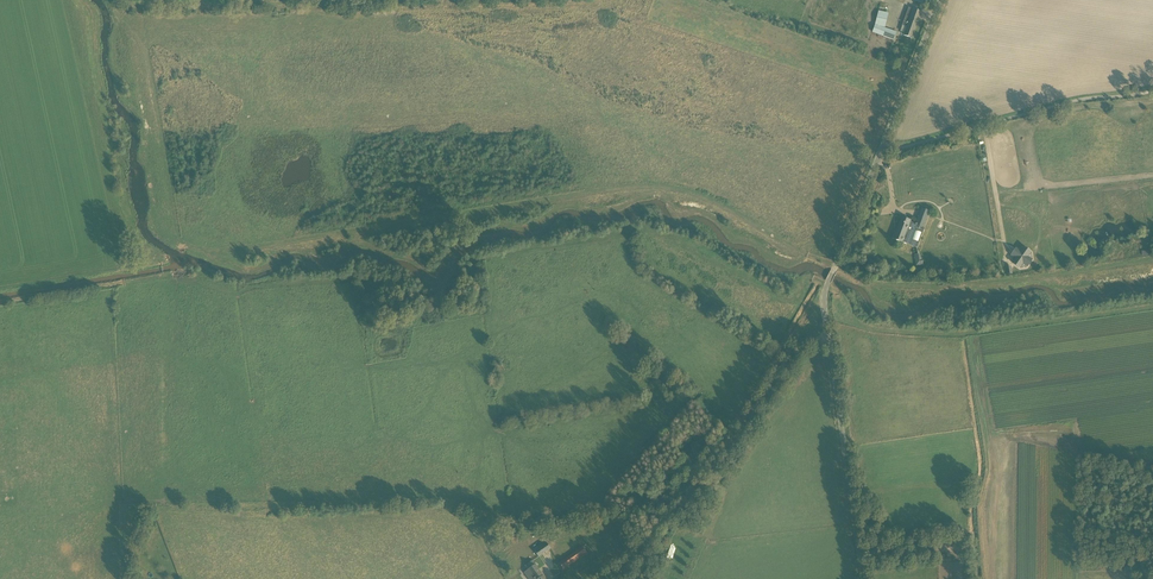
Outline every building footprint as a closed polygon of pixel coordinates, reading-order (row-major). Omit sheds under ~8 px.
[(912,39),(921,12),(909,8),(902,26),(907,27),(904,36),(912,39)] [(897,32),(885,28),(889,12),(878,10),(875,24),(872,32),(894,40),(897,32)] [(892,239),(902,243),(918,248),(925,229),(923,228),(929,212),(922,209),(916,224),(911,222),(911,221),(902,217),(900,222),(896,233),(895,233),(892,239)] [(1014,257),(1013,259),(1013,263),(1013,264),(1019,267),(1019,268),(1019,267),(1020,268),(1027,267),(1027,266),(1028,266),(1028,265),(1024,262),(1026,258),(1031,261),(1031,260),(1031,261),(1032,260),(1031,260),(1032,259),(1031,253),(1030,252),(1030,251),(1030,252),(1025,248),(1024,248),(1020,249),(1019,251),(1018,251),(1015,257),(1014,257)] [(925,540),(926,557),(935,556),(935,540),(925,540)] [(541,547),(545,553),(552,548),(548,543),(541,547)] [(563,569),(587,553),(583,547),(559,563),(563,569)] [(525,572),(524,573),(529,578),(545,578),(533,561),(525,566),(528,570),(525,572)]
